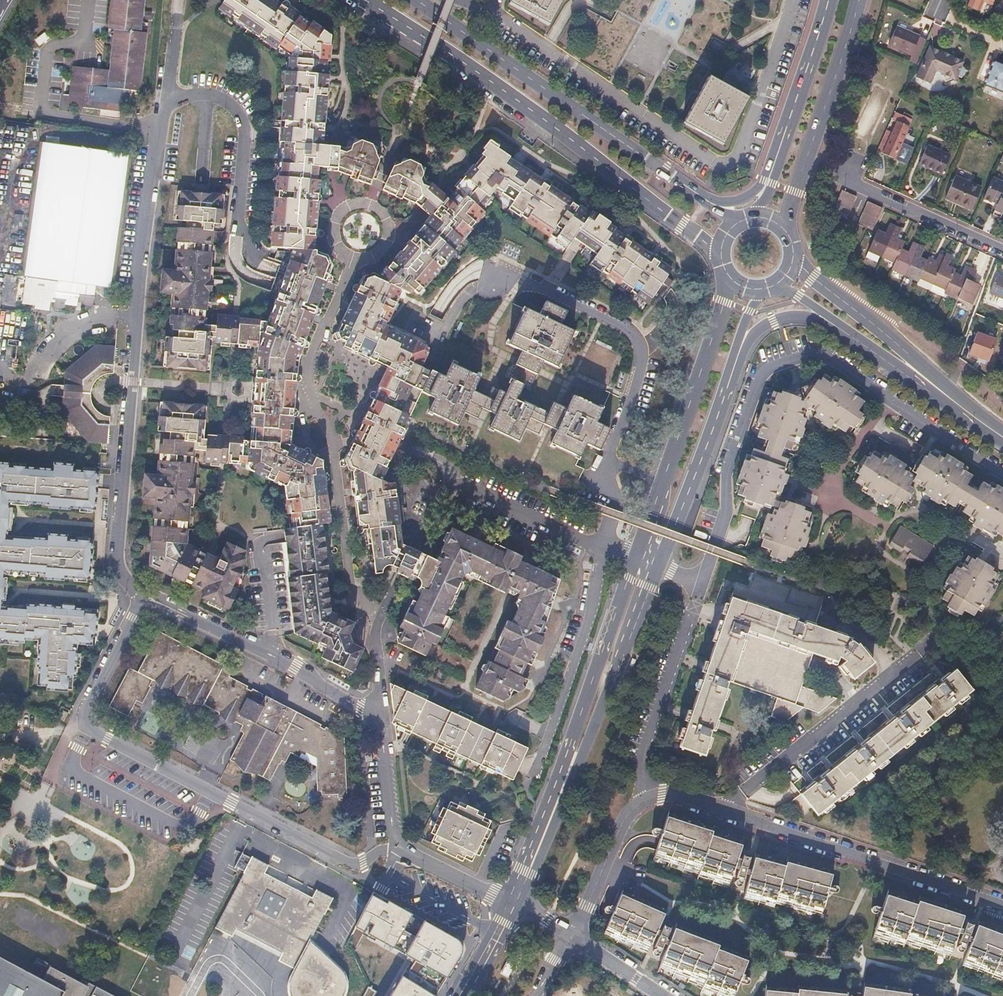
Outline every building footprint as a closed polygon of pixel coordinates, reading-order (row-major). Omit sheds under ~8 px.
[(76,76),(74,95),(69,95),(68,111),(119,116),(122,93),(138,94),(144,33),(139,32),(143,0),(111,0),(108,34),(114,35),(110,78),(76,76)] [(291,52),(275,246),(295,247),(312,248),(313,234),(321,234),(324,232),(324,230),(321,227),(314,226),(316,198),(320,199),(322,197),(323,193),(321,192),(317,191),(319,164),(321,143),(325,93),(328,94),(330,92),(331,89),(329,87),(325,87),(330,35),(287,5),(290,2),(289,0),(282,0),(281,0),(222,0),(222,1),(220,3),(291,52)] [(510,3),(549,25),(563,0),(511,0),(510,3)] [(968,5),(989,14),(995,0),(970,0),(968,5)] [(910,34),(896,27),(887,45),(910,56),(911,54),(918,57),(925,41),(918,38),(919,37),(915,35),(911,33),(910,34)] [(735,32),(731,30),(727,38),(731,40),(735,32)] [(583,48),(579,46),(574,54),(578,56),(583,48)] [(945,75),(948,82),(949,84),(956,81),(957,81),(958,77),(963,79),(968,68),(963,66),(965,62),(952,56),(953,54),(950,53),(948,52),(947,54),(931,47),(917,78),(932,85),(938,72),(945,75)] [(722,57),(718,55),(713,63),(717,65),(722,57)] [(997,60),(986,86),(1002,93),(1002,63),(997,60)] [(710,76),(684,122),(723,144),(748,98),(730,88),(710,76)] [(676,111),(669,107),(667,112),(674,116),(676,111)] [(893,120),(898,122),(884,153),(890,156),(895,158),(913,119),(897,112),(893,120)] [(346,147),(341,145),(340,166),(339,169),(358,176),(357,179),(371,184),(381,160),(377,152),(380,146),(372,143),(373,140),(365,137),(364,139),(357,136),(353,144),(346,147)] [(334,144),(321,143),(319,164),(332,165),(340,166),(341,145),(334,144)] [(528,218),(529,216),(552,232),(551,234),(557,238),(558,236),(570,244),(574,238),(598,254),(593,260),(605,268),(603,270),(609,274),(611,272),(633,288),(632,290),(638,294),(639,292),(651,300),(659,289),(663,283),(668,286),(672,280),(667,277),(672,270),(660,262),(663,257),(660,255),(656,253),(653,257),(648,254),(631,242),(634,237),(631,235),(628,233),(625,237),(620,234),(615,230),(614,226),(607,221),(608,219),(606,217),(602,215),(601,217),(595,213),(590,213),(579,206),(583,201),(579,199),(576,197),(573,202),(568,198),(550,186),(553,181),(551,179),(547,177),(544,182),(539,178),(504,155),(505,153),(491,143),(483,152),(484,154),(476,164),(467,175),(463,179),(464,180),(458,187),(459,188),(482,207),(498,187),(515,198),(511,204),(523,212),(521,214),(528,218)] [(40,144),(22,279),(27,280),(24,306),(38,309),(38,312),(48,313),(50,302),(55,303),(55,310),(66,312),(67,307),(77,309),(78,305),(84,306),(83,307),(94,309),(97,289),(116,291),(134,156),(40,144)] [(951,155),(928,144),(920,163),(931,168),(943,173),(951,155)] [(402,164),(394,166),(382,188),(396,195),(397,192),(415,202),(420,206),(421,205),(436,187),(431,183),(426,181),(429,175),(424,173),(427,167),(420,164),(421,161),(415,158),(413,161),(405,156),(402,164)] [(472,161),(471,162),(467,167),(463,172),(467,175),(476,164),(472,161)] [(547,177),(542,173),(539,178),(544,182),(547,177)] [(982,188),(955,176),(946,197),(959,203),(972,209),(982,188)] [(992,201),(995,202),(998,203),(992,217),(1000,221),(1002,215),(1002,181),(993,176),(983,198),(992,202),(992,201)] [(440,191),(436,187),(421,205),(426,208),(435,216),(450,199),(440,191)] [(450,199),(435,216),(412,243),(412,248),(408,253),(404,253),(382,279),(401,288),(403,288),(408,291),(414,288),(420,294),(426,288),(427,289),(432,283),(429,281),(442,265),(444,267),(449,262),(450,262),(456,256),(452,253),(467,236),(469,238),(476,230),(473,228),(480,220),(483,222),(489,215),(486,213),(487,212),(482,207),(459,188),(450,199)] [(857,197),(842,190),(833,212),(847,218),(857,197)] [(179,211),(186,212),(185,223),(209,269),(212,226),(217,227),(218,222),(221,222),(222,212),(219,212),(220,197),(200,196),(180,194),(180,195),(176,195),(175,204),(176,206),(179,206),(178,211),(179,211)] [(576,197),(571,194),(568,198),(573,202),(576,197)] [(883,208),(869,202),(859,224),(867,227),(873,230),(883,208)] [(200,369),(202,355),(205,355),(206,345),(203,345),(203,336),(211,336),(211,342),(225,344),(225,340),(234,340),(234,345),(246,346),(235,325),(230,314),(213,313),(211,324),(201,323),(202,318),(194,318),(195,311),(202,312),(204,288),(207,288),(208,278),(205,278),(206,266),(175,205),(172,205),(171,214),(175,215),(174,220),(181,220),(180,228),(174,228),(173,242),(179,242),(179,250),(172,250),(171,264),(175,264),(174,272),(160,271),(159,288),(163,288),(162,293),(169,294),(167,309),(174,310),(174,316),(167,315),(166,326),(170,326),(169,330),(173,331),(172,338),(165,338),(164,343),(162,343),(161,353),(164,353),(163,366),(200,369)] [(883,234),(877,231),(868,251),(881,256),(894,227),(888,224),(883,234)] [(900,229),(894,227),(881,256),(894,262),(900,249),(902,242),(896,239),(900,229)] [(623,229),(620,234),(625,237),(628,233),(623,229)] [(908,252),(900,249),(894,262),(891,268),(905,274),(918,245),(912,242),(908,252)] [(924,247),(918,245),(905,274),(918,280),(927,260),(919,257),(924,247)] [(294,253),(268,320),(261,320),(261,318),(242,316),(240,329),(244,338),(256,339),(254,361),(261,373),(297,382),(299,383),(302,380),(302,377),(300,375),(298,375),(298,362),(303,347),(307,348),(308,347),(310,344),(309,341),(306,340),(311,328),(316,314),(319,315),(320,314),(322,309),(321,307),(318,306),(320,302),(328,279),(331,280),(333,279),(334,277),(333,274),(331,273),(333,266),(327,253),(320,249),(312,248),(295,247),(294,253)] [(928,257),(927,260),(918,280),(916,283),(930,289),(944,256),(938,253),(935,260),(928,257)] [(945,253),(944,256),(930,289),(943,295),(945,292),(953,272),(954,269),(948,266),(952,256),(945,253)] [(961,275),(953,272),(945,292),(959,298),(971,268),(965,265),(961,275)] [(977,270),(971,268),(959,298),(972,303),(980,284),(973,280),(977,270)] [(337,329),(333,329),(332,331),(331,334),(331,336),(332,337),(333,338),(335,339),(337,338),(338,337),(342,330),(348,333),(345,339),(358,345),(371,351),(370,353),(370,354),(371,356),(372,357),(375,357),(376,357),(378,354),(389,359),(386,366),(379,380),(378,384),(376,383),(373,384),(372,387),(373,389),(374,391),(370,400),(372,401),(412,410),(421,392),(431,371),(424,367),(420,365),(429,347),(424,344),(426,340),(419,337),(409,332),(408,334),(404,332),(405,330),(393,324),(386,321),(401,288),(382,279),(373,275),(368,276),(363,277),(360,283),(358,283),(356,284),(355,285),(355,287),(355,289),(356,291),(337,329)] [(996,275),(989,291),(999,295),(996,305),(1002,308),(1002,278),(996,275)] [(539,315),(526,309),(509,346),(522,352),(519,359),(540,368),(543,362),(557,369),(574,332),(561,325),(567,312),(546,302),(539,315)] [(112,427),(113,418),(108,417),(105,415),(101,412),(97,408),(95,405),(94,401),(94,396),(94,393),(94,391),(96,387),(99,382),(103,379),(107,377),(111,376),(115,376),(116,367),(117,349),(98,347),(67,374),(66,391),(65,398),(64,414),(92,445),(111,446),(112,427)] [(517,362),(516,365),(537,375),(538,372),(540,368),(519,359),(517,362)] [(222,437),(203,435),(202,441),(195,440),(196,431),(199,432),(200,421),(196,421),(197,406),(160,403),(159,415),(155,415),(154,425),(158,426),(156,457),(163,457),(163,464),(155,464),(154,474),(148,474),(148,480),(144,480),(143,497),(157,498),(156,506),(152,505),(151,522),(158,523),(157,530),(150,529),(148,557),(151,557),(151,566),(155,569),(154,571),(183,586),(187,579),(193,582),(189,589),(201,595),(199,600),(226,613),(236,594),(228,590),(242,561),(240,560),(243,553),(226,545),(217,562),(205,557),(202,562),(196,559),(199,554),(185,547),(186,532),(178,531),(178,524),(186,525),(188,495),(191,495),(192,486),(189,486),(191,467),(183,466),(183,458),(191,459),(192,452),(201,453),(200,464),(216,465),(216,461),(220,462),(247,464),(246,470),(284,487),(289,528),(285,528),(292,577),(289,578),(297,634),(325,648),(320,657),(349,671),(360,648),(351,644),(348,632),(352,624),(330,613),(325,572),(327,572),(321,524),(328,523),(325,503),(320,459),(288,444),(295,396),(297,382),(261,373),(254,361),(251,392),(247,442),(241,441),(241,439),(222,437)] [(432,370),(431,371),(421,392),(434,398),(427,412),(434,415),(459,421),(463,413),(470,416),(480,394),(473,391),(479,378),(465,371),(451,364),(445,376),(432,370)] [(505,394),(499,390),(489,412),(496,416),(489,429),(521,436),(525,429),(538,436),(543,425),(548,415),(540,411),(522,402),(521,404),(516,401),(523,386),(530,389),(537,375),(516,365),(514,369),(510,367),(505,376),(510,379),(508,382),(510,384),(505,394)] [(818,382),(815,380),(805,396),(808,398),(806,401),(810,409),(814,412),(813,415),(821,421),(820,423),(824,426),(828,428),(832,423),(844,432),(849,426),(852,428),(861,414),(856,411),(862,401),(851,394),(853,390),(837,380),(835,383),(822,375),(818,382)] [(492,387),(487,398),(482,409),(489,412),(499,390),(492,387)] [(756,438),(766,442),(763,453),(752,449),(747,461),(743,460),(737,478),(741,479),(737,492),(771,501),(774,492),(778,493),(780,485),(783,485),(784,480),(786,475),(781,474),(786,458),(779,456),(781,448),(789,451),(793,437),(800,439),(801,434),(803,429),(801,428),(804,420),(800,418),(802,412),(798,402),(796,402),(798,398),(780,392),(778,395),(771,393),(766,407),(762,406),(755,425),(760,426),(756,438)] [(484,396),(480,394),(470,416),(473,417),(477,419),(482,409),(487,398),(484,396)] [(566,410),(560,407),(550,428),(557,431),(551,444),(582,451),(585,445),(599,451),(608,430),(595,424),(601,411),(573,397),(566,410)] [(431,643),(436,645),(446,626),(440,623),(463,575),(471,572),(479,576),(477,581),(505,594),(507,590),(521,596),(519,600),(522,602),(512,623),(508,622),(498,642),(495,648),(500,651),(493,664),(489,662),(476,689),(505,702),(511,698),(510,695),(512,689),(520,692),(526,689),(523,685),(526,679),(522,677),(517,675),(523,663),(528,665),(532,658),(536,660),(546,640),(542,638),(549,623),(552,610),(556,595),(561,581),(534,568),(520,562),(522,557),(496,545),(494,550),(492,549),(453,530),(438,562),(414,551),(402,545),(400,525),(404,524),(401,498),(404,498),(404,491),(400,492),(398,467),(387,461),(397,440),(412,410),(372,401),(362,422),(343,463),(353,468),(360,529),(367,529),(368,540),(369,557),(370,567),(375,567),(375,570),(382,569),(384,567),(387,565),(389,564),(393,565),(400,568),(398,572),(403,574),(410,577),(411,574),(419,577),(422,582),(422,587),(425,588),(417,604),(413,602),(410,609),(401,628),(405,630),(399,644),(425,657),(431,643)] [(557,406),(554,404),(548,415),(543,425),(547,427),(550,428),(560,407),(557,406)] [(858,476),(854,483),(866,491),(865,493),(873,498),(872,501),(876,503),(880,506),(883,501),(896,509),(901,502),(903,504),(912,490),(907,488),(911,482),(923,489),(921,492),(929,497),(928,499),(932,501),(938,504),(940,500),(953,508),(957,501),(964,505),(960,512),(972,520),(969,525),(973,527),(978,531),(979,530),(987,534),(989,530),(1002,538),(1002,537),(1002,492),(992,485),(990,489),(980,482),(974,492),(963,486),(969,476),(958,469),(960,466),(944,456),(942,459),(929,451),(925,459),(922,457),(913,473),(915,475),(913,478),(901,471),(903,467),(887,457),(885,461),(872,453),(868,460),(866,458),(856,474),(858,476)] [(7,605),(7,610),(1,610),(1,602),(3,602),(3,600),(6,601),(8,578),(5,577),(5,576),(3,576),(4,571),(46,574),(45,579),(64,580),(64,577),(90,579),(93,542),(67,540),(68,536),(49,534),(48,539),(32,538),(32,540),(14,538),(14,540),(5,540),(6,533),(8,533),(8,531),(11,531),(12,508),(9,508),(10,506),(8,506),(8,501),(50,504),(49,507),(70,509),(70,507),(96,509),(99,472),(73,470),(74,464),(55,463),(54,470),(26,467),(26,464),(14,463),(14,466),(11,466),(11,464),(0,463),(0,649),(0,645),(18,647),(19,644),(25,644),(25,641),(39,642),(38,652),(39,652),(38,668),(40,668),(38,685),(48,686),(48,690),(68,691),(69,676),(76,676),(78,644),(92,645),(93,636),(96,636),(98,615),(97,615),(98,610),(74,608),(75,606),(62,605),(62,607),(54,606),(54,605),(37,604),(37,605),(27,604),(27,607),(7,605)] [(802,509),(782,501),(782,504),(778,503),(775,511),(771,510),(769,516),(765,515),(758,539),(762,541),(759,548),(769,551),(767,557),(783,563),(785,558),(792,561),(797,547),(803,550),(806,544),(807,540),(806,540),(809,530),(804,529),(810,514),(801,511),(802,509)] [(897,528),(887,546),(896,551),(897,550),(904,554),(903,556),(917,564),(928,547),(897,528)] [(951,575),(949,574),(946,579),(944,583),(948,586),(940,599),(947,603),(946,606),(958,614),(961,609),(972,615),(979,604),(982,606),(993,590),(989,588),(996,576),(989,572),(991,568),(975,559),(973,562),(966,557),(959,569),(956,567),(951,575)] [(733,597),(723,626),(810,653),(826,658),(826,661),(837,665),(841,658),(846,660),(839,664),(854,681),(877,663),(861,642),(859,644),(852,640),(849,637),(733,597)] [(723,626),(705,678),(723,686),(726,679),(749,688),(748,691),(754,693),(755,690),(775,697),(771,705),(768,715),(783,721),(800,707),(816,713),(834,698),(798,686),(810,653),(723,626)] [(125,670),(105,709),(124,719),(132,703),(138,705),(146,689),(145,688),(148,681),(152,684),(157,689),(167,691),(173,697),(184,699),(189,705),(201,707),(215,714),(221,722),(236,725),(244,729),(248,731),(238,751),(234,749),(227,761),(231,763),(242,773),(255,774),(267,780),(276,765),(282,763),(288,753),(296,757),(302,756),(303,753),(304,753),(312,758),(313,767),(310,770),(310,777),(314,780),(315,791),(319,794),(332,794),(336,797),(344,797),(342,736),(322,726),(319,731),(315,729),(317,724),(300,715),(298,718),(287,712),(288,709),(262,695),(259,701),(256,700),(259,694),(248,689),(245,696),(240,694),(244,686),(226,677),(229,671),(155,634),(134,674),(125,670)] [(969,691),(953,670),(797,794),(815,815),(969,691)] [(707,756),(730,689),(705,678),(678,745),(707,756)] [(396,723),(433,741),(430,747),(436,750),(438,746),(445,750),(443,753),(449,756),(452,750),(460,754),(461,752),(469,756),(468,757),(481,763),(480,766),(489,771),(491,767),(511,777),(524,748),(506,740),(508,736),(495,730),(493,734),(472,724),(473,720),(458,713),(456,716),(425,701),(427,697),(415,691),(413,695),(390,684),(393,717),(398,720),(396,723)] [(2,694),(0,697),(0,717),(10,698),(2,694)] [(300,715),(288,709),(287,712),(298,718),(300,715)] [(60,718),(65,721),(69,713),(65,710),(60,718)] [(244,729),(234,749),(238,751),(248,731),(244,729)] [(444,807),(436,823),(431,833),(435,835),(432,841),(440,845),(438,849),(447,854),(448,852),(454,854),(453,856),(462,861),(464,857),(472,861),(475,854),(480,856),(492,830),(487,828),(490,821),(482,817),(484,813),(476,810),(476,812),(468,808),(469,806),(459,801),(457,805),(451,802),(448,809),(444,807)] [(708,835),(709,831),(664,817),(649,857),(695,873),(693,878),(724,888),(738,844),(708,835)] [(231,935),(234,928),(282,951),(278,959),(294,967),(290,976),(288,980),(288,984),(288,989),(289,993),(290,995),(340,995),(343,990),(344,979),(340,971),(320,953),(308,942),(331,897),(314,888),(310,896),(264,872),(268,865),(251,856),(250,857),(241,852),(234,867),(243,871),(214,926),(231,935)] [(748,854),(741,852),(734,872),(746,877),(740,897),(770,906),(771,902),(817,915),(830,876),(784,862),(783,866),(752,856),(751,860),(747,858),(748,854)] [(667,910),(624,891),(602,936),(646,956),(652,944),(660,948),(670,927),(664,924),(662,929),(659,927),(667,910)] [(376,892),(346,947),(352,950),(369,986),(364,995),(442,995),(473,948),(467,940),(460,935),(421,913),(387,898),(380,894),(376,892)] [(962,912),(916,898),(915,901),(886,893),(870,945),(900,954),(901,950),(947,963),(962,912)] [(657,973),(701,991),(700,995),(702,995),(733,995),(750,955),(720,943),(722,939),(678,921),(657,973)] [(961,971),(1002,987),(1002,932),(979,922),(975,933),(970,932),(972,927),(967,925),(958,947),(969,950),(961,971)] [(289,993),(288,989),(288,984),(288,980),(290,976),(294,967),(278,959),(282,951),(234,928),(231,935),(272,975),(271,984),(271,990),(273,995),(290,995),(289,993)] [(500,969),(512,973),(516,960),(505,956),(500,969)] [(83,980),(80,985),(75,982),(77,977),(72,974),(71,976),(57,969),(58,967),(53,964),(44,981),(0,958),(0,995),(113,995),(83,980)] [(908,992),(908,987),(865,981),(863,995),(936,995),(908,992)] [(798,982),(797,986),(765,983),(764,995),(844,995),(845,986),(798,982)]
